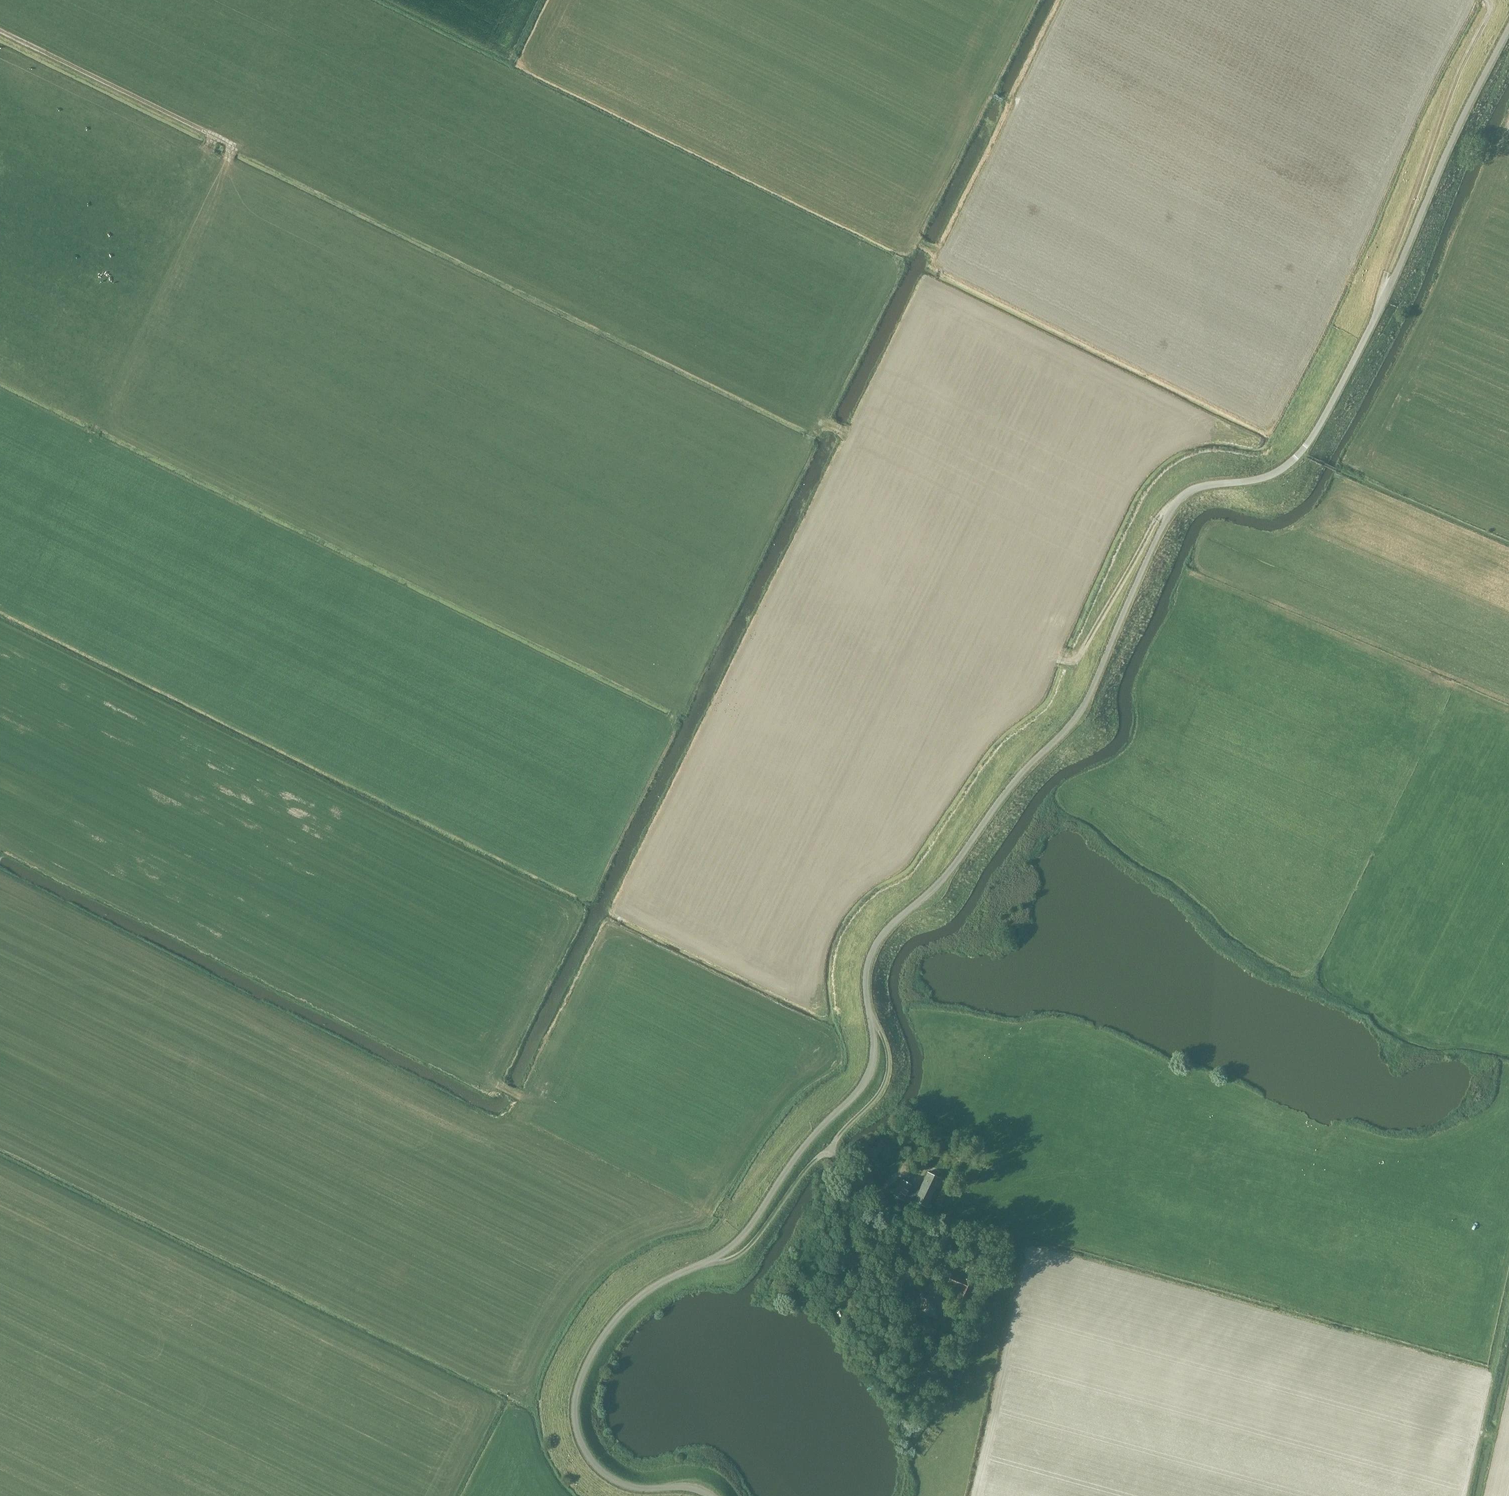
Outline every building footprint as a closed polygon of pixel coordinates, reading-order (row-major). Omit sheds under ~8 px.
[(926,1207),(939,1179),(927,1173),(914,1202),(926,1207)] [(912,1207),(914,1204),(910,1201),(918,1189),(902,1180),(893,1195),(912,1207)] [(966,1278),(950,1273),(946,1284),(959,1289),(955,1301),(962,1303),(966,1304),(974,1281),(966,1278)]
